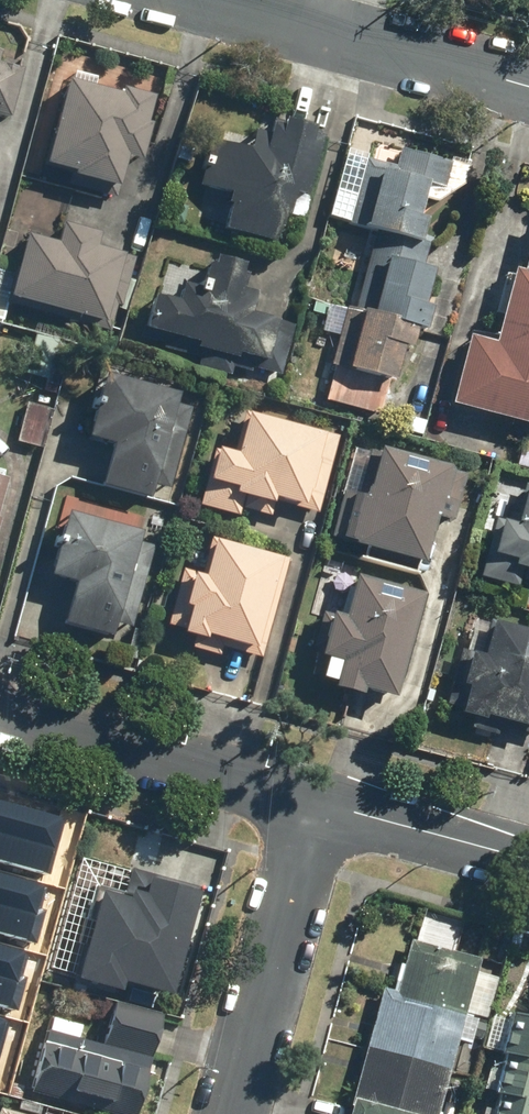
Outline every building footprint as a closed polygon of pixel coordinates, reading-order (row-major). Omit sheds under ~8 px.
[(0,31),(0,106),(11,108),(26,37),(0,31)] [(56,55),(26,157),(103,179),(118,130),(144,138),(160,86),(56,55)] [(251,117),(243,153),(201,143),(191,183),(217,189),(207,230),(260,242),(272,193),(292,198),(308,131),(251,117)] [(356,166),(344,221),(405,234),(417,178),(446,184),(451,157),(400,146),(394,174),(356,166)] [(15,230),(0,280),(0,295),(92,321),(111,258),(89,251),(95,230),(54,218),(48,239),(15,230)] [(517,271),(506,269),(489,340),(462,333),(446,398),(528,418),(528,221),(517,271)] [(358,303),(420,322),(440,255),(378,237),(358,303)] [(262,267),(216,254),(205,292),(162,279),(147,329),(259,362),(272,318),(248,311),(262,267)] [(406,324),(348,306),(321,394),(380,411),(406,324)] [(187,395),(91,371),(76,433),(95,437),(84,482),(161,501),(187,395)] [(43,401),(19,395),(8,435),(32,442),(43,401)] [(328,432),(231,413),(225,444),(200,439),(191,483),(313,507),(328,432)] [(432,470),(361,447),(332,534),(403,557),(432,470)] [(515,467),(504,514),(483,508),(472,551),(528,565),(528,471),(515,467)] [(123,524),(52,508),(38,570),(63,576),(53,617),(100,628),(123,524)] [(290,550),(206,527),(178,627),(262,650),(290,550)] [(380,693),(406,587),(339,571),(312,677),(380,693)] [(472,610),(448,713),(528,731),(528,623),(472,610)] [(0,820),(0,1019),(1,1020),(44,830),(0,820)] [(208,884),(181,876),(175,897),(128,883),(101,971),(145,985),(152,962),(181,971),(208,884)] [(416,936),(402,987),(383,982),(347,1113),(438,1113),(482,954),(416,936)] [(146,1018),(103,1005),(93,1037),(45,1022),(26,1082),(118,1109),(146,1018)] [(518,1006),(506,1046),(513,1048),(502,1088),(506,1089),(499,1113),(528,1113),(528,1009),(518,1006)] [(0,1105),(0,1113),(34,1113),(0,1105)]
